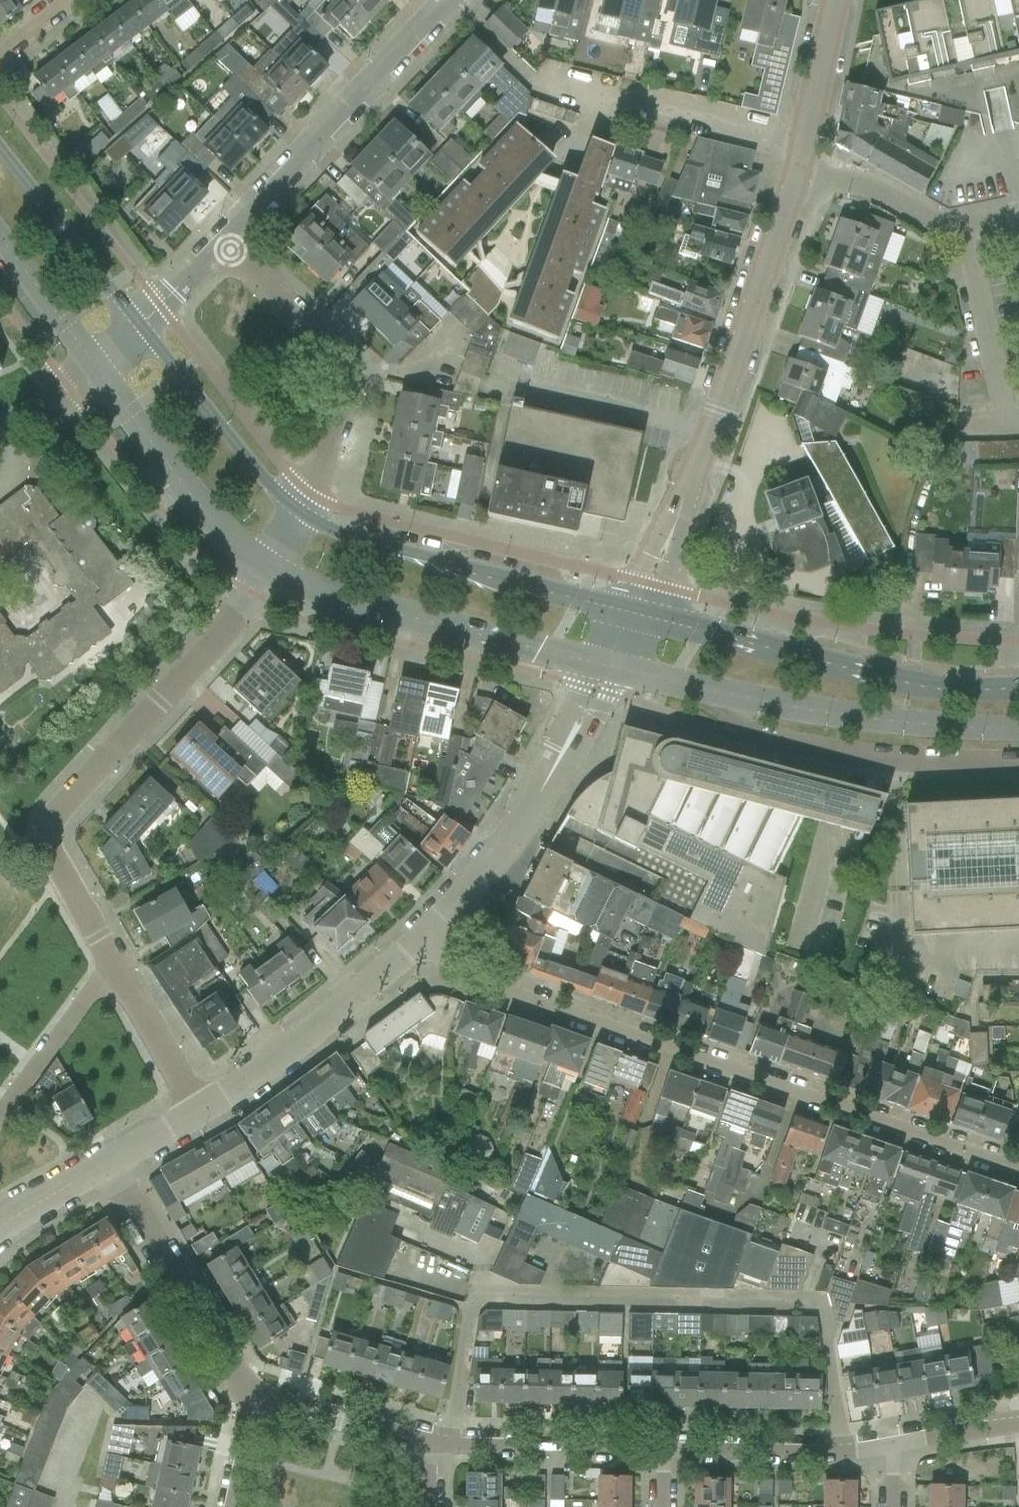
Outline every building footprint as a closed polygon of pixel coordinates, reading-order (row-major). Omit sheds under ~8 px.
[(21,10),(13,0),(0,0),(0,26),(21,10)] [(130,3),(131,5),(148,27),(167,13),(157,0),(134,0),(130,3)] [(167,13),(174,22),(193,8),(187,0),(157,0),(167,13)] [(257,4),(264,11),(276,0),(261,0),(257,4)] [(270,7),(293,30),(290,32),(301,42),(310,52),(322,39),(298,16),(281,0),(277,0),(270,7)] [(298,16),(322,39),(332,29),(334,31),(339,26),(353,39),(369,21),(347,0),(337,0),(321,18),(315,12),(308,6),(298,16)] [(369,21),(386,3),(383,0),(347,0),(369,21)] [(577,43),(587,0),(539,0),(537,8),(554,12),(548,36),(577,43)] [(649,45),(660,0),(658,0),(658,2),(651,0),(606,0),(602,15),(621,19),(616,37),(649,45)] [(664,11),(675,14),(679,1),(675,0),(666,0),(664,11)] [(718,58),(724,31),(707,27),(714,0),(679,0),(679,1),(675,14),(673,23),(668,46),(685,50),(718,58)] [(779,99),(796,29),(786,26),(788,16),(780,14),(784,0),(748,0),(741,30),(758,34),(753,57),(766,60),(758,94),(779,99)] [(1003,87),(1004,87),(1012,123),(1018,125),(1018,0),(936,0),(874,13),(878,35),(872,37),(860,87),(929,104),(941,106),(939,115),(937,122),(960,128),(964,112),(979,115),(988,117),(982,92),(1003,87)] [(121,10),(111,18),(112,19),(128,42),(148,27),(131,5),(122,11),(121,10)] [(246,5),(231,19),(238,27),(254,14),(246,5)] [(485,26),(509,48),(524,32),(501,10),(485,26)] [(102,25),(92,33),(110,56),(121,47),(124,51),(131,45),(128,42),(112,19),(103,26),(102,25)] [(231,19),(213,34),(220,43),(238,27),(231,19)] [(290,32),(271,51),(274,54),(310,88),(319,79),(318,76),(327,67),(312,53),(310,52),(301,42),(290,32)] [(83,39),(73,47),(88,68),(89,69),(90,71),(92,73),(94,76),(113,61),(110,56),(92,33),(91,33),(92,34),(85,40),(83,39)] [(213,34),(195,50),(202,59),(220,43),(213,34)] [(227,45),(213,57),(221,65),(234,52),(227,45)] [(467,46),(449,65),(476,91),(489,77),(506,93),(516,82),(480,47),(475,53),(467,46)] [(64,54),(54,62),(72,86),(84,77),(85,79),(85,78),(92,73),(90,71),(89,69),(88,68),(73,47),(72,48),(73,49),(65,55),(64,54)] [(202,59),(195,50),(179,64),(187,72),(202,59)] [(248,65),(236,77),(244,85),(262,102),(270,94),(271,94),(274,91),(290,105),(299,96),(301,97),(310,88),(274,54),(256,73),(248,65)] [(72,86),(54,62),(53,62),(54,64),(46,70),(45,69),(34,77),(41,87),(32,94),(46,113),(57,105),(53,100),(61,94),(68,103),(78,95),(72,86)] [(164,64),(153,74),(156,79),(160,83),(165,90),(180,78),(174,71),(164,64)] [(449,65),(431,84),(460,112),(463,115),(481,96),(476,91),(449,65)] [(155,80),(140,93),(150,104),(165,90),(160,83),(156,79),(155,80)] [(506,93),(493,107),(506,119),(513,112),(526,116),(528,111),(532,99),(527,96),(529,94),(523,88),(520,86),(519,85),(516,82),(506,93)] [(431,84),(411,105),(425,119),(446,138),(455,128),(449,123),(450,123),(460,112),(431,84)] [(244,85),(232,98),(252,117),(261,126),(273,114),(262,103),(262,102),(244,85)] [(847,85),(842,106),(898,121),(897,123),(891,122),(888,134),(904,143),(910,119),(899,116),(900,110),(878,105),(880,93),(866,90),(847,85)] [(740,108),(775,116),(778,103),(743,94),(740,108)] [(232,98),(214,117),(248,150),(266,131),(232,98)] [(577,115),(532,99),(528,111),(573,126),(577,115)] [(138,100),(123,114),(129,122),(145,108),(138,100)] [(929,104),(928,112),(939,115),(941,106),(929,104)] [(898,121),(842,106),(834,144),(920,194),(938,163),(888,134),(891,122),(897,123),(898,121)] [(115,121),(108,127),(115,135),(129,122),(123,114),(115,121)] [(122,137),(133,149),(158,126),(146,115),(122,137)] [(182,143),(179,146),(203,169),(215,155),(230,169),(248,150),(214,117),(205,126),(195,137),(192,133),(182,143)] [(493,122),(483,133),(491,141),(501,130),(493,122)] [(383,131),(372,143),(408,178),(429,156),(394,123),(385,133),(383,131)] [(930,124),(921,144),(942,153),(952,130),(930,124)] [(464,182),(416,234),(443,259),(450,266),(504,208),(507,205),(551,157),(544,150),(517,125),(478,167),(488,177),(474,191),(464,182)] [(101,133),(86,146),(87,147),(94,154),(108,141),(102,134),(101,133)] [(133,149),(122,137),(105,153),(116,165),(133,149)] [(694,203),(694,205),(747,218),(748,216),(750,205),(752,206),(758,182),(748,179),(754,152),(697,138),(677,183),(671,198),(694,203)] [(531,271),(511,323),(521,327),(556,340),(572,295),(559,290),(567,271),(579,275),(604,209),(591,204),(594,196),(597,197),(614,147),(606,144),(606,145),(601,143),(590,139),(581,164),(576,178),(566,175),(562,185),(572,188),(569,196),(559,193),(532,266),(531,271)] [(450,141),(440,151),(461,172),(472,161),(450,141)] [(367,197),(393,222),(403,231),(405,232),(416,221),(390,196),(408,178),(372,143),(361,154),(363,155),(352,167),(354,168),(346,176),(367,197)] [(173,182),(164,192),(186,214),(206,193),(192,180),(203,169),(179,146),(168,158),(176,165),(166,175),(173,182)] [(615,147),(599,197),(602,198),(614,202),(616,195),(617,193),(618,191),(622,192),(623,193),(628,194),(632,181),(655,189),(656,184),(663,165),(640,158),(641,156),(615,147)] [(440,151),(429,162),(451,183),(461,172),(440,151)] [(358,206),(367,197),(346,176),(345,175),(335,185),(358,206)] [(671,198),(677,183),(665,179),(651,211),(662,216),(671,198)] [(186,214),(164,192),(156,185),(133,211),(148,226),(154,220),(168,234),(186,214)] [(288,243),(308,261),(344,224),(333,213),(339,207),(326,195),(303,219),(306,222),(286,243),(287,244),(288,243)] [(747,218),(694,205),(691,213),(713,219),(710,227),(741,235),(747,218)] [(667,208),(665,215),(674,218),(676,210),(667,208)] [(840,219),(832,242),(867,255),(872,244),(887,245),(894,224),(872,216),(867,228),(840,219)] [(608,219),(598,247),(608,250),(618,223),(608,219)] [(393,222),(372,244),(381,253),(403,231),(393,222)] [(344,224),(308,261),(327,280),(326,281),(327,282),(351,257),(356,262),(370,249),(344,224)] [(684,235),(677,255),(695,261),(697,255),(712,260),(731,265),(740,239),(721,234),(692,227),(690,236),(690,237),(684,235)] [(403,231),(381,253),(393,264),(414,241),(405,232),(403,231)] [(850,276),(846,287),(868,296),(875,276),(863,268),(867,255),(832,242),(823,266),(850,276)] [(393,264),(381,253),(349,287),(359,297),(381,274),(390,264),(391,265),(393,264)] [(594,256),(588,273),(601,277),(604,270),(607,261),(594,256)] [(649,268),(645,280),(650,282),(657,285),(662,273),(649,268)] [(352,305),(373,325),(402,294),(381,274),(359,297),(352,304),(353,304),(352,305)] [(646,293),(713,318),(721,295),(688,283),(683,294),(657,285),(650,282),(646,293)] [(815,289),(806,313),(842,326),(855,331),(868,296),(846,287),(842,299),(819,291),(815,289)] [(402,294),(373,325),(394,345),(395,344),(396,345),(397,343),(418,321),(429,332),(440,321),(418,300),(410,309),(399,299),(403,294),(402,294)] [(473,304),(464,295),(448,313),(457,321),(473,304)] [(579,301),(573,319),(591,325),(597,307),(579,301)] [(457,321),(465,329),(481,311),(473,304),(457,321)] [(670,339),(683,343),(702,350),(711,325),(658,307),(653,319),(674,326),(670,339)] [(465,329),(473,335),(473,336),(489,318),(481,311),(465,329)] [(824,346),(821,357),(843,365),(850,346),(837,338),(842,326),(806,313),(798,336),(824,346)] [(471,341),(470,342),(493,350),(493,349),(500,329),(489,318),(473,336),(473,335),(471,341)] [(429,332),(418,321),(397,343),(412,350),(429,332)] [(509,332),(501,354),(532,366),(541,344),(509,332)] [(560,351),(559,353),(573,358),(580,340),(566,335),(560,351)] [(470,342),(467,351),(489,359),(493,350),(470,342)] [(945,349),(943,363),(957,365),(959,351),(945,349)] [(699,360),(680,354),(667,350),(662,363),(631,353),(625,370),(637,374),(638,372),(660,376),(660,375),(670,379),(670,377),(691,383),(699,360)] [(467,351),(463,361),(486,369),(489,359),(467,351)] [(782,384),(777,398),(795,404),(801,391),(833,407),(841,386),(848,389),(855,370),(843,366),(843,365),(821,357),(816,369),(794,361),(789,359),(780,384),(782,384)] [(463,361),(459,372),(482,380),(486,369),(463,361)] [(478,391),(482,380),(459,372),(456,382),(478,391)] [(461,395),(475,398),(478,391),(456,382),(452,393),(461,395)] [(396,424),(435,432),(438,418),(445,420),(447,411),(458,413),(461,395),(452,393),(431,389),(429,401),(402,395),(399,409),(397,408),(394,423),(396,424)] [(795,404),(790,414),(808,422),(834,435),(845,413),(833,407),(801,391),(795,404)] [(487,515),(486,516),(574,535),(574,534),(575,534),(580,514),(622,523),(622,521),(623,522),(642,435),(641,435),(641,434),(510,405),(510,406),(509,406),(486,514),(487,515)] [(392,442),(390,455),(428,463),(431,447),(439,449),(443,434),(435,432),(396,424),(395,427),(400,428),(397,443),(392,442)] [(765,496),(779,533),(773,539),(773,543),(776,551),(788,553),(802,548),(809,568),(839,557),(833,540),(828,542),(817,512),(835,505),(867,563),(894,547),(834,442),(800,444),(829,496),(813,502),(805,481),(765,496)] [(978,467),(991,467),(991,442),(978,443),(978,467)] [(991,467),(1003,467),(1003,442),(991,442),(991,467)] [(953,467),(966,467),(966,443),(953,443),(953,467)] [(966,467),(978,467),(978,443),(966,443),(966,467)] [(386,473),(383,487),(429,497),(432,484),(433,481),(436,465),(428,463),(427,463),(390,455),(389,459),(387,458),(384,473),(386,473)] [(463,471),(456,502),(469,505),(476,474),(480,460),(466,457),(463,471)] [(22,678),(23,667),(27,664),(40,682),(45,682),(50,682),(51,678),(52,676),(53,672),(49,667),(59,660),(62,664),(67,665),(68,664),(73,665),(73,661),(75,660),(75,655),(72,650),(81,643),(84,647),(89,648),(91,647),(95,648),(96,643),(97,642),(97,638),(94,633),(104,626),(105,628),(107,627),(90,605),(95,601),(99,607),(103,608),(133,585),(125,575),(128,573),(129,567),(125,562),(118,561),(116,562),(92,531),(94,529),(95,522),(91,517),(85,516),(82,518),(74,507),(56,521),(49,512),(52,509),(36,488),(26,486),(0,506),(0,569),(32,544),(55,574),(53,576),(53,583),(52,586),(56,587),(57,588),(62,589),(65,587),(75,601),(70,605),(68,603),(59,610),(61,612),(48,622),(46,620),(36,627),(38,630),(26,639),(25,638),(15,636),(14,638),(4,625),(6,623),(0,615),(0,695),(22,678)] [(941,590),(963,592),(965,551),(946,550),(946,543),(928,542),(929,536),(915,535),(913,566),(932,568),(931,582),(942,583),(941,590)] [(1014,573),(1014,551),(1015,540),(998,539),(997,546),(987,545),(986,552),(965,551),(963,592),(984,593),(984,586),(995,587),(996,572),(1013,573),(1014,573)] [(150,596),(143,602),(151,612),(158,606),(150,596)] [(233,690),(260,715),(269,724),(304,686),(285,669),(287,666),(283,662),(281,665),(267,652),(233,690)] [(323,698),(321,706),(339,710),(360,715),(366,685),(368,686),(370,681),(367,680),(368,675),(330,667),(326,682),(323,698)] [(362,782),(361,783),(404,796),(408,774),(388,769),(395,738),(400,740),(401,733),(418,736),(419,729),(428,687),(429,685),(424,684),(399,678),(393,704),(391,712),(391,713),(388,728),(374,724),(362,782)] [(454,777),(459,751),(462,738),(446,734),(449,721),(451,720),(453,713),(449,709),(450,704),(452,704),(454,692),(428,687),(419,729),(434,733),(433,737),(443,740),(429,803),(446,812),(447,807),(454,777)] [(382,695),(378,716),(382,717),(386,696),(382,695)] [(478,737),(475,752),(498,765),(505,753),(513,738),(516,739),(526,721),(493,702),(482,723),(485,725),(478,737)] [(353,740),(356,726),(333,721),(330,735),(353,740)] [(346,750),(341,771),(346,772),(345,776),(348,778),(349,777),(362,782),(374,724),(358,721),(356,726),(353,740),(358,741),(356,751),(351,750),(351,751),(346,750)] [(276,753),(266,765),(228,732),(222,727),(212,738),(198,726),(183,743),(181,741),(174,749),(175,751),(172,754),(199,777),(197,779),(217,796),(234,776),(247,787),(249,785),(265,767),(284,783),(289,788),(301,774),(285,760),(294,749),(277,734),(267,745),(276,753)] [(727,939),(739,945),(764,957),(764,956),(785,879),(774,874),(802,817),(868,835),(868,834),(869,832),(886,796),(826,780),(794,772),(773,762),(771,765),(623,727),(607,786),(594,783),(585,789),(580,795),(574,802),(569,809),(565,816),(585,825),(586,823),(596,827),(595,830),(634,849),(636,846),(708,881),(688,920),(709,931),(727,939)] [(459,751),(454,777),(481,793),(498,765),(475,752),(472,758),(459,751)] [(454,777),(447,807),(464,818),(476,800),(479,796),(481,793),(454,777)] [(174,800),(164,792),(149,778),(149,779),(149,780),(128,803),(127,802),(118,812),(119,813),(104,830),(103,829),(102,830),(112,839),(102,850),(123,888),(150,873),(137,849),(135,850),(132,845),(172,800),(173,801),(174,800)] [(911,934),(1018,928),(1018,799),(904,805),(910,911),(911,934)] [(407,801),(400,809),(414,820),(414,819),(424,826),(458,852),(471,836),(444,815),(437,824),(407,801)] [(414,820),(400,809),(395,816),(425,839),(418,847),(445,869),(458,852),(424,826),(414,819),(414,820)] [(214,816),(188,845),(199,863),(213,855),(240,839),(214,816)] [(348,841),(356,849),(371,862),(378,855),(409,883),(428,863),(382,821),(370,833),(362,826),(348,841)] [(240,839),(213,855),(235,894),(267,865),(240,839)] [(285,844),(276,858),(301,873),(309,860),(285,844)] [(517,898),(513,909),(529,918),(546,925),(552,928),(593,943),(606,948),(607,948),(611,941),(624,917),(636,895),(563,859),(546,851),(545,850),(522,897),(523,897),(522,899),(517,898)] [(346,895),(343,898),(368,924),(401,893),(376,867),(346,895)] [(315,908),(301,921),(311,928),(321,938),(334,953),(336,954),(368,924),(343,898),(346,895),(315,876),(309,887),(317,893),(308,901),(315,908)] [(163,934),(171,948),(195,932),(210,918),(202,906),(186,914),(174,891),(154,902),(153,901),(149,904),(149,905),(138,912),(153,940),(163,934)] [(636,895),(624,917),(645,927),(657,905),(636,895)] [(267,898),(256,908),(265,919),(277,908),(267,898)] [(657,905),(645,927),(647,928),(671,940),(677,927),(682,918),(659,906),(657,905)] [(503,941),(498,955),(531,967),(528,974),(587,995),(590,996),(590,995),(600,967),(599,967),(606,948),(593,943),(582,974),(557,965),(560,958),(546,953),(552,938),(548,937),(552,928),(546,925),(529,918),(525,930),(509,924),(507,929),(504,930),(501,937),(503,941)] [(682,918),(677,927),(705,941),(709,931),(688,920),(682,918)] [(171,948),(148,963),(169,995),(177,1007),(188,1000),(187,998),(190,996),(186,989),(191,986),(214,971),(204,955),(207,953),(194,933),(171,948)] [(280,952),(267,962),(287,989),(300,980),(298,978),(301,977),(300,976),(309,969),(312,967),(306,958),(300,950),(298,952),(288,938),(276,947),(280,952)] [(727,939),(720,954),(734,960),(739,945),(727,939)] [(713,1019),(706,1038),(728,1046),(734,1048),(743,1051),(753,1024),(744,1021),(749,1008),(737,1004),(746,979),(755,953),(739,945),(734,960),(716,1010),(713,1019)] [(638,964),(641,955),(634,953),(629,951),(624,965),(630,967),(632,962),(638,964)] [(250,966),(238,975),(248,988),(246,990),(250,995),(252,998),(258,1006),(262,1004),(271,997),(271,998),(274,997),(275,998),(279,995),(287,989),(267,962),(254,972),(250,966)] [(590,995),(590,996),(616,1005),(626,977),(632,979),(638,964),(632,962),(630,967),(624,965),(621,975),(600,967),(590,995)] [(626,977),(616,1005),(646,1016),(657,987),(655,986),(649,984),(654,970),(638,964),(632,979),(626,977)] [(683,979),(663,972),(660,980),(657,979),(655,986),(657,987),(646,1016),(672,1026),(683,997),(678,995),(682,981),(683,979)] [(958,980),(953,995),(965,999),(970,984),(958,980)] [(683,997),(672,1026),(698,1035),(705,1017),(709,1006),(688,998),(690,995),(693,985),(682,981),(678,995),(683,997)] [(808,981),(803,989),(815,997),(820,989),(808,981)] [(987,1003),(993,1003),(992,986),(982,986),(982,1003),(987,1003)] [(756,1034),(749,1053),(777,1063),(801,995),(802,992),(795,990),(793,995),(785,1018),(785,1020),(778,1017),(774,1027),(760,1022),(756,1034)] [(777,1063),(806,1073),(817,1042),(807,1039),(810,1029),(799,1025),(810,995),(802,992),(777,1063)] [(349,1053),(361,1069),(366,1077),(391,1058),(384,1049),(413,1027),(422,1040),(430,1034),(445,1041),(459,1001),(439,995),(429,995),(420,1002),(416,997),(419,995),(418,993),(367,1032),(366,1033),(364,1035),(364,1036),(363,1038),(363,1039),(364,1041),(364,1042),(364,1043),(367,1046),(363,1049),(360,1046),(351,1053),(350,1052),(349,1053)] [(188,1000),(177,1007),(204,1048),(226,1033),(229,1034),(232,1033),(234,1027),(236,1026),(225,1009),(217,998),(214,997),(203,1004),(201,1002),(197,1005),(190,996),(187,998),(188,1000)] [(460,1051),(469,1054),(484,1010),(465,1003),(455,1034),(465,1037),(460,1051)] [(987,1003),(982,1003),(977,1003),(977,1020),(988,1020),(987,1003)] [(484,1010),(469,1054),(477,1057),(482,1043),(493,1046),(503,1016),(484,1010)] [(885,1015),(877,1040),(889,1044),(897,1019),(885,1015)] [(507,1018),(488,1072),(509,1080),(514,1066),(536,1073),(538,1065),(539,1066),(541,1060),(550,1033),(549,1032),(507,1018)] [(956,1035),(970,1040),(970,1034),(969,1034),(969,1023),(961,1020),(956,1035)] [(853,1025),(847,1043),(860,1047),(866,1030),(853,1025)] [(550,1033),(541,1060),(542,1060),(549,1063),(542,1083),(552,1086),(570,1034),(551,1028),(550,1033)] [(919,1031),(912,1052),(923,1056),(930,1035),(919,1031)] [(970,1034),(970,1040),(970,1045),(986,1044),(986,1033),(970,1034)] [(570,1034),(552,1086),(561,1090),(565,1079),(574,1082),(589,1041),(570,1034)] [(843,1087),(880,1099),(891,1068),(881,1065),(889,1044),(877,1040),(872,1051),(861,1047),(843,1087)] [(817,1042),(806,1073),(836,1084),(847,1053),(817,1042)] [(603,1098),(609,1081),(620,1052),(596,1044),(582,1083),(593,1086),(590,1093),(603,1098)] [(970,1045),(971,1055),(987,1054),(986,1044),(970,1045)] [(908,1109),(927,1116),(948,1056),(949,1052),(938,1048),(931,1070),(923,1067),(908,1109)] [(609,1081),(629,1088),(639,1060),(620,1052),(609,1081)] [(884,1100),(905,1108),(923,1056),(912,1052),(904,1073),(895,1069),(884,1100)] [(469,1054),(465,1068),(472,1071),(477,1057),(469,1054)] [(987,1054),(971,1055),(971,1065),(987,1064),(987,1054)] [(335,1055),(318,1067),(347,1105),(349,1109),(356,1104),(353,1100),(344,1088),(354,1080),(347,1071),(335,1055)] [(948,1056),(927,1116),(947,1123),(958,1091),(963,1075),(953,1072),(957,1060),(948,1056)] [(56,1058),(38,1083),(48,1090),(56,1080),(63,1093),(50,1100),(51,1102),(49,1106),(53,1113),(58,1113),(59,1114),(60,1114),(70,1130),(73,1129),(75,1130),(93,1119),(65,1073),(56,1058)] [(639,1060),(629,1088),(632,1089),(620,1117),(633,1123),(651,1081),(657,1066),(639,1060)] [(318,1067),(303,1078),(322,1104),(331,1097),(341,1109),(347,1105),(318,1067)] [(670,1102),(689,1109),(699,1081),(669,1070),(653,1114),(664,1118),(670,1102)] [(281,1095),(277,1098),(295,1124),(300,1121),(313,1138),(326,1129),(336,1121),(322,1104),(303,1078),(284,1092),(281,1095)] [(689,1109),(688,1110),(716,1119),(726,1090),(699,1081),(689,1109)] [(542,1083),(538,1095),(547,1098),(552,1086),(542,1083)] [(552,1086),(547,1098),(557,1102),(561,1090),(552,1086)] [(950,1124),(975,1133),(987,1098),(963,1089),(950,1124)] [(723,1110),(715,1134),(726,1138),(731,1147),(732,1149),(739,1151),(739,1150),(740,1149),(746,1131),(756,1101),(730,1092),(723,1110)] [(277,1098),(258,1111),(289,1154),(308,1140),(295,1124),(277,1098)] [(975,1133),(1018,1148),(1018,1139),(1002,1133),(1011,1106),(987,1098),(975,1133)] [(756,1101),(746,1131),(754,1134),(750,1145),(761,1149),(765,1137),(773,1140),(783,1110),(756,1101)] [(289,1154),(258,1111),(239,1126),(263,1159),(272,1152),(283,1166),(293,1159),(289,1154)] [(828,1125),(794,1114),(770,1181),(784,1186),(797,1149),(817,1156),(828,1125)] [(505,1125),(497,1144),(505,1148),(514,1129),(505,1125)] [(673,1126),(668,1140),(676,1143),(678,1138),(681,1129),(673,1126)] [(236,1127),(204,1145),(222,1177),(254,1159),(236,1127)] [(825,1146),(813,1180),(825,1184),(836,1188),(837,1187),(843,1168),(854,1135),(831,1127),(825,1146)] [(626,1129),(622,1139),(633,1143),(637,1133),(626,1129)] [(843,1168),(837,1187),(848,1191),(854,1171),(864,1175),(868,1176),(873,1162),(874,1160),(870,1158),(875,1142),(855,1135),(843,1168)] [(676,1143),(675,1147),(688,1152),(691,1143),(678,1138),(676,1143)] [(868,1177),(862,1196),(872,1199),(882,1203),(894,1169),(900,1150),(880,1143),(875,1142),(870,1158),(874,1160),(873,1162),(868,1176),(868,1177)] [(364,1156),(353,1182),(368,1193),(378,1197),(380,1198),(385,1200),(387,1201),(400,1207),(402,1207),(431,1219),(431,1220),(455,1230),(454,1233),(477,1244),(481,1236),(486,1226),(494,1208),(472,1198),(477,1187),(460,1179),(461,1175),(452,1171),(450,1170),(387,1144),(380,1162),(364,1156)] [(222,1177),(204,1145),(161,1170),(162,1173),(149,1181),(172,1223),(186,1215),(179,1202),(222,1177)] [(541,1161),(528,1191),(529,1192),(531,1192),(560,1204),(568,1185),(561,1182),(547,1146),(543,1155),(541,1161)] [(721,1181),(733,1185),(740,1168),(745,1154),(732,1149),(725,1170),(724,1170),(721,1181)] [(894,1180),(888,1197),(907,1204),(916,1207),(922,1190),(932,1162),(904,1152),(897,1171),(894,1180)] [(524,1154),(509,1188),(526,1196),(528,1191),(541,1161),(524,1154)] [(293,1159),(283,1166),(285,1169),(295,1179),(300,1175),(304,1172),(293,1159)] [(910,1231),(905,1249),(920,1254),(926,1232),(924,1232),(933,1206),(930,1205),(934,1195),(951,1200),(954,1191),(961,1172),(932,1162),(922,1190),(916,1207),(910,1231)] [(304,1172),(300,1175),(306,1181),(310,1179),(320,1172),(313,1166),(304,1172)] [(724,1170),(712,1166),(703,1190),(704,1190),(715,1194),(720,1181),(721,1181),(724,1170)] [(751,1172),(740,1168),(733,1185),(732,1189),(743,1193),(751,1172)] [(975,1218),(977,1212),(979,1212),(990,1182),(988,1181),(965,1173),(959,1192),(953,1209),(947,1227),(943,1239),(938,1255),(951,1259),(961,1231),(968,1233),(972,1222),(973,1222),(975,1218)] [(715,1194),(713,1200),(726,1205),(732,1189),(733,1185),(721,1181),(720,1181),(715,1194)] [(990,1182),(979,1212),(981,1213),(991,1216),(989,1222),(988,1225),(984,1237),(996,1241),(1014,1190),(991,1182),(990,1182)] [(619,1185),(601,1227),(636,1243),(654,1199),(619,1185)] [(704,1197),(686,1190),(682,1199),(701,1207),(704,1197)] [(992,1253),(1003,1257),(1006,1246),(1017,1249),(1018,1243),(1018,1192),(1014,1190),(996,1241),(993,1252),(992,1253)] [(598,1287),(648,1288),(661,1254),(636,1243),(601,1227),(526,1196),(491,1273),(518,1285),(539,1285),(545,1273),(523,1263),(537,1231),(609,1262),(598,1287)] [(679,1209),(654,1199),(636,1243),(661,1254),(679,1209)] [(701,1207),(682,1199),(679,1209),(701,1218),(705,1208),(701,1207)] [(335,1267),(381,1280),(398,1241),(389,1236),(397,1215),(386,1210),(383,1209),(382,1208),(363,1200),(335,1267)] [(385,1200),(382,1208),(383,1209),(386,1210),(397,1215),(400,1207),(387,1201),(385,1200)] [(278,1203),(265,1211),(274,1225),(286,1217),(278,1203)] [(736,1215),(732,1228),(750,1235),(759,1208),(749,1205),(736,1215)] [(648,1288),(732,1289),(735,1281),(745,1249),(750,1235),(732,1228),(725,1226),(722,1235),(703,1228),(706,1219),(701,1218),(679,1209),(661,1254),(648,1288)] [(827,1219),(823,1229),(845,1236),(848,1226),(827,1219)] [(94,1225),(84,1231),(104,1262),(125,1249),(107,1220),(98,1226),(94,1225)] [(265,1222),(258,1227),(261,1232),(268,1228),(265,1222)] [(287,1231),(293,1241),(307,1232),(301,1223),(287,1231)] [(191,1224),(179,1231),(186,1241),(197,1234),(191,1224)] [(247,1226),(221,1242),(227,1253),(235,1248),(254,1237),(247,1226)] [(486,1226),(481,1236),(498,1244),(502,1234),(486,1226)] [(75,1239),(67,1244),(85,1274),(104,1262),(84,1231),(75,1236),(75,1239)] [(212,1232),(190,1246),(197,1257),(219,1243),(212,1232)] [(307,1232),(293,1241),(306,1261),(319,1252),(307,1232)] [(780,1245),(750,1235),(745,1249),(735,1281),(763,1291),(780,1245)] [(984,1237),(981,1249),(993,1252),(996,1241),(984,1237)] [(55,1249),(46,1254),(65,1286),(85,1274),(67,1244),(59,1250),(55,1249)] [(780,1245),(763,1291),(798,1292),(812,1256),(780,1245)] [(207,1266),(220,1287),(248,1269),(235,1248),(227,1253),(207,1266)] [(124,1250),(116,1255),(123,1266),(124,1265),(130,1275),(137,1271),(131,1261),(124,1250)] [(35,1264),(27,1269),(45,1299),(46,1300),(50,1296),(65,1286),(46,1254),(36,1260),(35,1264)] [(322,1258),(308,1266),(318,1283),(329,1276),(331,1272),(322,1258)] [(1010,1275),(1009,1278),(1018,1276),(1018,1265),(1016,1264),(1015,1264),(1013,1264),(1013,1265),(1010,1275)] [(822,1268),(814,1292),(826,1292),(830,1279),(831,1276),(833,1272),(822,1268)] [(11,1282),(3,1290),(30,1317),(46,1300),(45,1299),(27,1269),(14,1283),(11,1282)] [(220,1287),(232,1307),(260,1289),(248,1269),(220,1287)] [(335,1273),(330,1289),(342,1292),(346,1276),(335,1273)] [(912,1298),(925,1302),(933,1278),(920,1274),(912,1298)] [(318,1283),(301,1293),(309,1308),(305,1320),(315,1322),(329,1276),(318,1283)] [(833,1321),(841,1324),(854,1287),(830,1279),(826,1292),(833,1321)] [(99,1280),(91,1285),(98,1296),(105,1291),(99,1280)] [(850,1302),(886,1305),(890,1290),(856,1281),(850,1302)] [(984,1284),(976,1309),(977,1309),(979,1310),(1001,1306),(1001,1305),(997,1281),(984,1284)] [(91,1285),(85,1289),(91,1300),(98,1296),(91,1285)] [(381,1303),(390,1306),(395,1290),(385,1288),(381,1303)] [(232,1307),(245,1327),(273,1310),(260,1289),(232,1307)] [(15,1333),(27,1340),(41,1326),(30,1317),(3,1290),(0,1294),(0,1319),(15,1333)] [(395,1290),(390,1306),(401,1308),(405,1293),(395,1290)] [(102,1303),(98,1296),(91,1300),(96,1307),(102,1303)] [(126,1298),(106,1310),(112,1320),(132,1308),(126,1298)] [(427,1317),(436,1319),(441,1304),(432,1301),(427,1317)] [(126,1329),(133,1340),(162,1322),(149,1302),(120,1319),(113,1327),(118,1335),(126,1329)] [(441,1304),(436,1319),(447,1322),(451,1307),(441,1304)] [(980,1311),(982,1325),(1018,1319),(1018,1309),(1018,1304),(980,1311)] [(61,1305),(55,1310),(62,1319),(63,1320),(69,1315),(69,1314),(61,1305)] [(273,1310),(245,1327),(258,1348),(294,1326),(281,1305),(273,1310)] [(933,1309),(922,1308),(926,1329),(936,1326),(936,1325),(933,1309)] [(941,1310),(933,1309),(936,1325),(936,1326),(945,1325),(947,1324),(945,1310),(943,1310),(941,1310)] [(55,1310),(49,1315),(57,1324),(63,1320),(62,1319),(55,1310)] [(475,1331),(500,1332),(501,1311),(485,1310),(478,1318),(475,1331)] [(841,1330),(836,1346),(864,1341),(866,1340),(865,1333),(862,1314),(861,1311),(852,1310),(847,1329),(845,1329),(841,1330)] [(501,1311),(501,1327),(511,1327),(511,1332),(525,1332),(525,1327),(525,1311),(511,1311),(501,1311)] [(525,1327),(525,1332),(539,1332),(539,1328),(549,1328),(550,1312),(525,1311),(525,1327)] [(877,1311),(862,1314),(865,1333),(878,1331),(878,1332),(888,1330),(887,1328),(884,1312),(877,1311)] [(550,1312),(549,1328),(559,1328),(559,1333),(573,1333),(573,1328),(573,1312),(550,1312)] [(573,1328),(573,1333),(587,1334),(587,1329),(597,1329),(597,1313),(573,1312),(573,1328)] [(895,1313),(884,1312),(887,1328),(888,1330),(898,1328),(899,1328),(896,1313),(895,1313)] [(597,1329),(596,1337),(621,1337),(621,1329),(621,1314),(597,1313),(597,1329)] [(627,1329),(627,1341),(652,1341),(652,1330),(652,1314),(627,1314),(627,1329)] [(652,1314),(652,1330),(661,1330),(661,1335),(675,1336),(676,1331),(676,1315),(652,1314)] [(676,1331),(675,1336),(700,1336),(700,1331),(700,1315),(690,1315),(676,1315),(676,1331)] [(700,1315),(700,1331),(709,1332),(709,1336),(724,1337),(724,1332),(724,1316),(700,1315)] [(724,1332),(724,1337),(739,1337),(739,1332),(748,1332),(748,1316),(724,1316),(724,1332)] [(772,1341),(772,1333),(773,1317),(748,1316),(748,1332),(748,1334),(757,1334),(757,1340),(772,1341)] [(772,1333),(772,1337),(785,1338),(785,1333),(796,1334),(796,1317),(773,1317),(772,1333)] [(796,1317),(796,1334),(795,1338),(819,1339),(815,1317),(808,1318),(796,1317)] [(7,1354),(16,1334),(15,1333),(0,1319),(0,1350),(7,1354)] [(140,1351),(146,1360),(174,1343),(162,1322),(133,1340),(121,1347),(128,1358),(140,1351)] [(84,1348),(98,1338),(90,1327),(76,1337),(84,1348)] [(322,1364),(346,1371),(355,1339),(332,1332),(329,1340),(318,1337),(312,1357),(323,1361),(322,1364)] [(369,1378),(392,1385),(402,1353),(405,1343),(381,1336),(378,1346),(369,1378)] [(346,1371),(369,1378),(378,1346),(355,1339),(346,1371)] [(22,1348),(32,1355),(37,1348),(27,1341),(22,1348)] [(146,1360),(134,1368),(140,1377),(147,1388),(158,1381),(187,1363),(174,1343),(146,1360)] [(971,1348),(977,1375),(991,1372),(985,1345),(971,1348)] [(940,1346),(916,1351),(924,1394),(948,1390),(942,1357),(940,1346)] [(904,1364),(895,1366),(901,1399),(924,1394),(916,1351),(916,1349),(902,1352),(904,1364)] [(392,1385),(415,1392),(425,1359),(402,1353),(392,1385)] [(966,1353),(942,1357),(948,1390),(972,1386),(966,1353)] [(63,1364),(70,1372),(79,1363),(71,1355),(63,1364)] [(698,1407),(722,1407),(723,1374),(710,1374),(711,1358),(699,1357),(699,1373),(698,1407)] [(280,1358),(277,1368),(285,1370),(288,1361),(280,1358)] [(522,1403),(547,1404),(547,1371),(548,1359),(536,1358),(536,1371),(523,1371),(522,1403)] [(70,1372),(67,1375),(74,1382),(89,1366),(82,1359),(79,1363),(70,1372)] [(425,1359),(415,1392),(439,1399),(448,1366),(425,1359)] [(470,1359),(468,1374),(474,1374),(474,1402),(498,1402),(499,1370),(501,1370),(501,1360),(495,1360),(490,1359),(470,1359)] [(547,1404),(571,1404),(571,1372),(560,1371),(560,1359),(548,1359),(547,1371),(547,1404)] [(650,1406),(674,1406),(675,1373),(663,1373),(663,1360),(651,1359),(651,1372),(650,1406)] [(674,1406),(698,1407),(699,1373),(686,1373),(686,1359),(675,1359),(675,1373),(674,1406)] [(795,1375),(794,1409),(819,1409),(819,1376),(807,1376),(807,1360),(795,1359),(795,1375)] [(596,1372),(595,1405),(620,1405),(621,1361),(596,1361),(596,1372)] [(187,1363),(158,1381),(171,1402),(200,1384),(187,1363)] [(49,1378),(59,1383),(66,1368),(55,1364),(49,1378)] [(770,1408),(771,1375),(771,1365),(747,1364),(747,1374),(746,1408),(770,1408)] [(895,1366),(871,1370),(877,1403),(901,1399),(895,1366)] [(498,1402),(522,1403),(523,1371),(499,1370),(498,1402)] [(877,1403),(871,1370),(847,1375),(853,1408),(877,1403)] [(10,1372),(7,1379),(18,1384),(21,1377),(10,1372)] [(571,1404),(595,1405),(596,1372),(571,1372),(571,1404)] [(626,1405),(650,1406),(651,1372),(626,1372),(626,1405)] [(86,1384),(100,1398),(111,1387),(97,1373),(86,1384)] [(722,1407),(746,1408),(747,1374),(723,1374),(722,1407)] [(67,1375),(59,1383),(76,1398),(83,1390),(74,1382),(67,1375)] [(770,1408),(794,1409),(795,1375),(771,1375),(770,1408)] [(18,1384),(7,1379),(4,1387),(16,1391),(18,1384)] [(59,1383),(51,1391),(67,1408),(76,1398),(59,1383)] [(111,1387),(100,1398),(115,1412),(126,1400),(111,1387)] [(49,1393),(42,1410),(44,1411),(63,1419),(67,1408),(51,1391),(49,1393)] [(115,1412),(123,1420),(149,1419),(148,1406),(132,1406),(126,1400),(115,1412)] [(24,1410),(20,1421),(32,1425),(36,1415),(24,1410)] [(42,1410),(38,1420),(40,1421),(59,1429),(63,1419),(44,1411),(42,1410)] [(38,1420),(34,1431),(36,1432),(55,1439),(59,1429),(40,1421),(38,1420)] [(112,1425),(107,1450),(128,1455),(135,1425),(112,1425)] [(163,1426),(154,1463),(194,1472),(199,1448),(191,1446),(195,1426),(163,1426)] [(34,1431),(30,1441),(32,1442),(51,1450),(55,1439),(36,1432),(34,1431)] [(30,1441),(26,1452),(27,1452),(46,1460),(51,1450),(32,1442),(30,1441)] [(11,1443),(8,1451),(20,1456),(23,1448),(11,1443)] [(26,1452),(22,1462),(23,1463),(42,1470),(46,1460),(27,1452),(26,1452)] [(20,1459),(7,1454),(4,1461),(18,1466),(20,1459)] [(22,1462),(18,1472),(19,1473),(38,1481),(42,1470),(23,1463),(22,1462)] [(150,1462),(145,1486),(156,1488),(189,1495),(194,1472),(154,1463),(150,1462)] [(103,1467),(101,1476),(117,1480),(119,1471),(103,1467)] [(18,1472),(14,1483),(15,1483),(34,1491),(38,1481),(19,1473),(18,1472)] [(467,1474),(466,1499),(499,1499),(509,1500),(510,1490),(510,1488),(500,1488),(500,1475),(467,1474)] [(117,1480),(101,1476),(99,1487),(114,1490),(117,1480)] [(527,1476),(528,1500),(544,1500),(544,1476),(527,1476)] [(549,1500),(562,1500),(563,1476),(550,1476),(549,1500)] [(599,1477),(598,1501),(628,1502),(628,1477),(599,1477)] [(696,1479),(695,1505),(727,1505),(727,1479),(696,1479)] [(771,1481),(769,1481),(758,1480),(758,1494),(771,1494),(771,1481)] [(790,1481),(777,1481),(777,1494),(790,1494),(790,1481)] [(824,1482),(824,1505),(854,1506),(854,1482),(824,1482)] [(15,1483),(11,1493),(30,1501),(34,1491),(15,1483)] [(929,1506),(962,1506),(962,1486),(929,1486),(929,1506)] [(1001,1500),(1015,1501),(1015,1487),(1001,1487),(1001,1500)] [(152,1506),(186,1506),(189,1495),(156,1488),(152,1506)] [(41,1506),(51,1506),(54,1499),(34,1491),(30,1501),(29,1502),(41,1506)] [(6,1504),(14,1506),(27,1506),(29,1502),(30,1501),(11,1493),(6,1504)] [(466,1506),(499,1506),(499,1499),(466,1499),(466,1506)]
